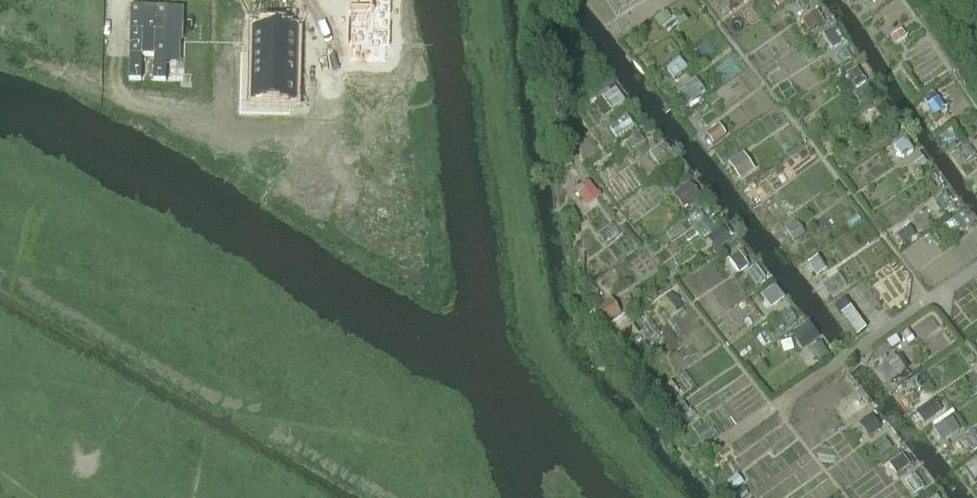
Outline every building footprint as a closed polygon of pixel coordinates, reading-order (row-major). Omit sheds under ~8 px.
[(349,63),(392,62),(393,0),(349,0),(349,63)] [(169,12),(130,12),(130,87),(169,86),(169,12)] [(283,35),(252,35),(252,104),(293,104),(293,51),(283,51),(283,40),(283,35)] [(692,68),(679,52),(657,70),(671,86),(692,68)] [(847,91),(868,75),(854,56),(833,72),(847,91)] [(976,160),(976,138),(972,131),(947,148),(962,170),(976,160)] [(734,180),(751,169),(738,149),(721,160),(734,180)] [(850,308),(840,315),(856,337),(866,330),(850,308)] [(958,430),(941,406),(921,420),(939,444),(958,430)]
